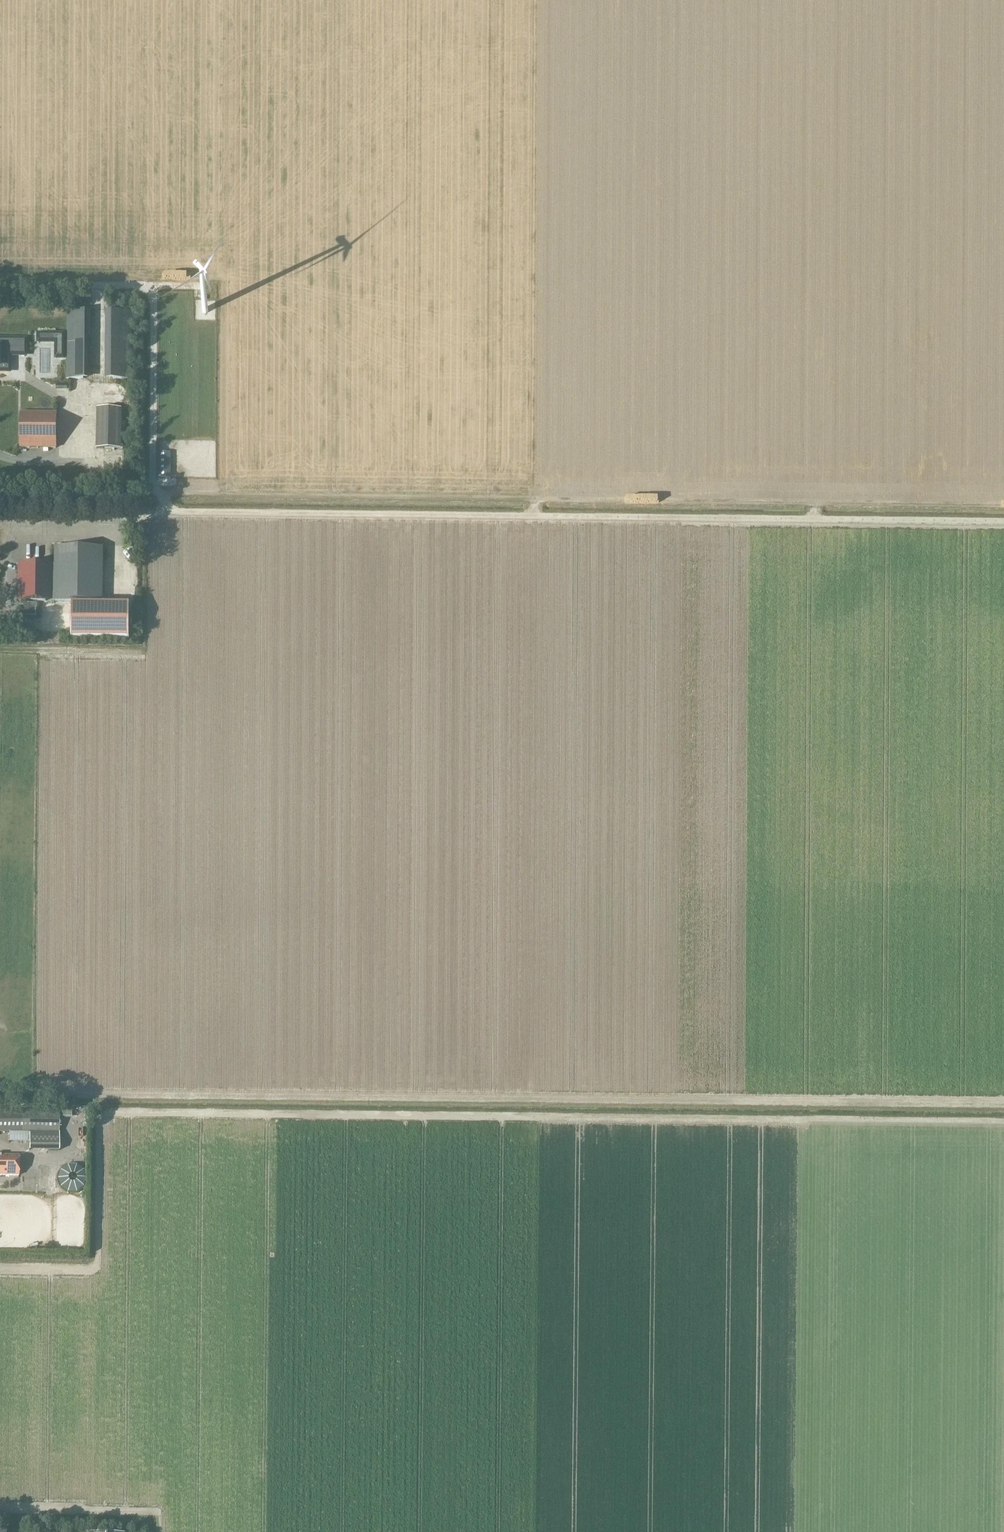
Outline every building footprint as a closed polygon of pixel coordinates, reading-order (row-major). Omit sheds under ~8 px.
[(131,308),(105,308),(107,376),(132,376),(131,308)] [(89,309),(67,310),(68,377),(91,377),(89,309)] [(3,359),(3,354),(25,355),(25,340),(0,339),(0,359),(3,359)] [(123,449),(123,444),(121,444),(122,408),(96,408),(95,448),(123,449)] [(56,448),(56,412),(20,412),(20,448),(56,448)] [(51,565),(19,565),(18,600),(50,601),(71,601),(71,638),(129,639),(129,605),(91,605),(91,602),(103,602),(103,547),(55,547),(55,565),(51,565)] [(29,1150),(59,1151),(60,1111),(0,1110),(0,1131),(29,1132),(29,1150)] [(19,1155),(0,1155),(0,1175),(19,1175),(19,1155)]
